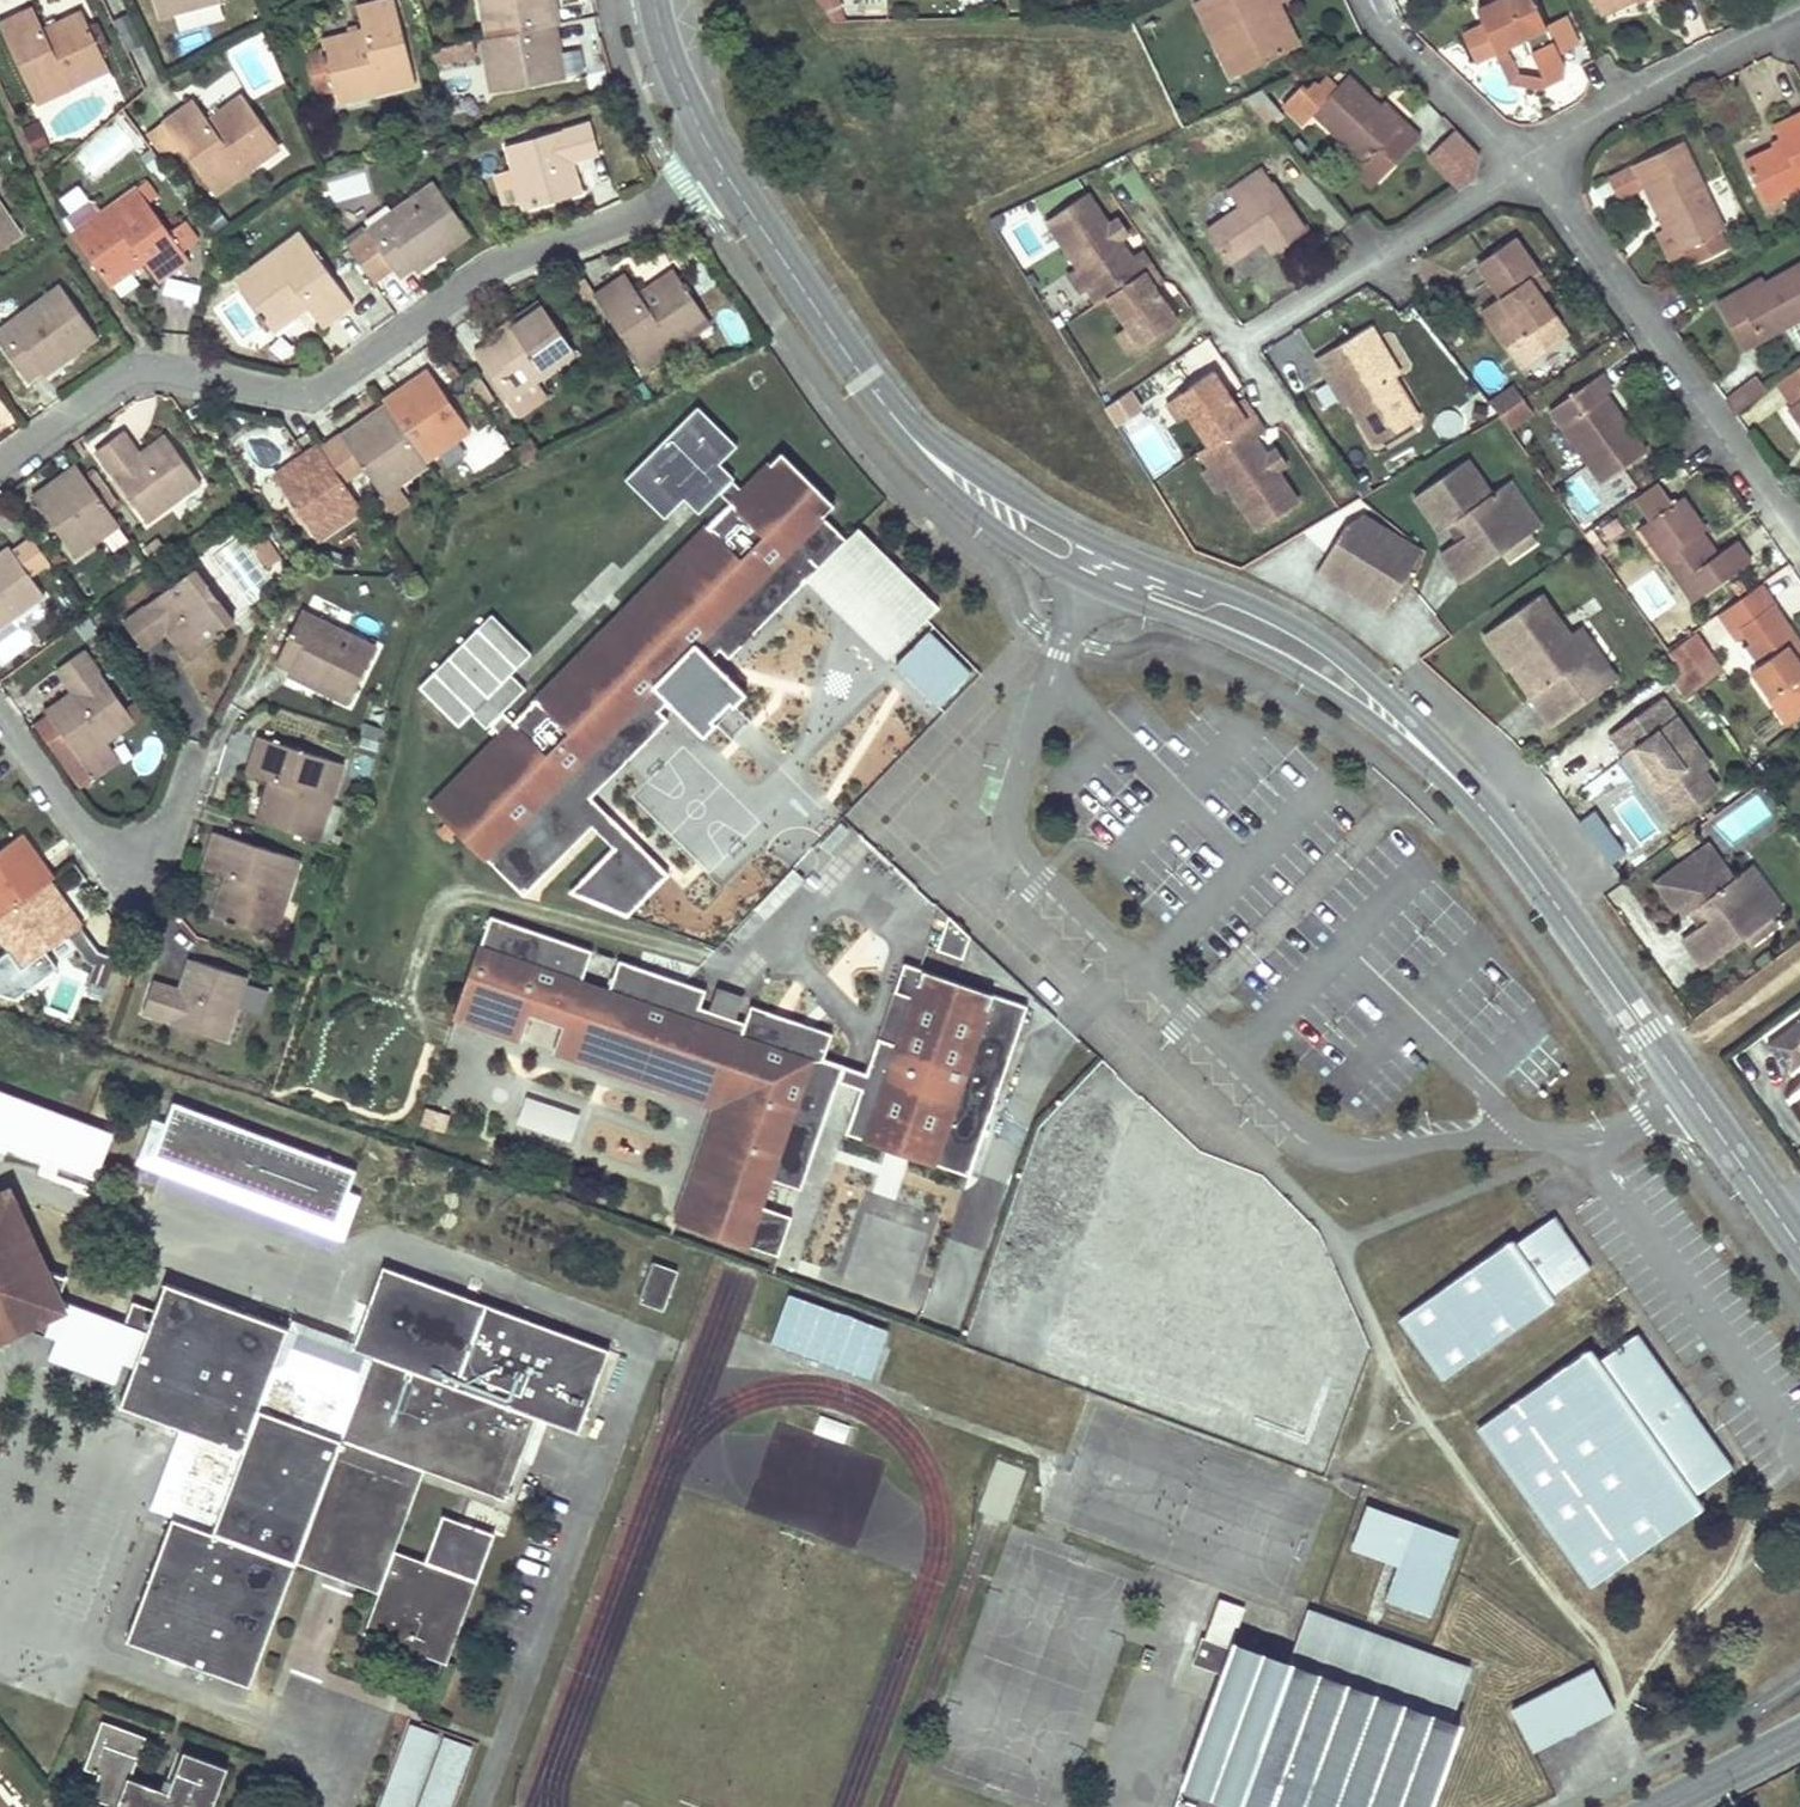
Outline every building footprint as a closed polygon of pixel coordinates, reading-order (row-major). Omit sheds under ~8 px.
[(155,15),(210,0),(151,0),(155,15)] [(329,70),(336,101),(414,83),(395,0),(387,0),(356,7),(362,30),(321,39),(329,70)] [(557,22),(562,21),(558,0),(482,0),(488,36),(557,22)] [(832,22),(845,22),(838,0),(817,0),(832,22)] [(1213,40),(1222,35),(1238,70),(1289,45),(1270,5),(1279,1),(1280,0),(1194,0),(1213,40)] [(1544,28),(1531,0),(1499,0),(1475,12),(1481,26),(1460,35),(1472,61),(1493,51),(1501,48),(1544,28)] [(1599,12),(1626,0),(1593,0),(1599,12)] [(1270,5),(1289,45),(1298,41),(1279,1),(1270,5)] [(95,39),(81,9),(43,28),(32,6),(0,21),(0,26),(38,104),(74,86),(77,94),(113,77),(110,69),(95,39)] [(483,37),(488,63),(493,90),(568,76),(557,22),(488,36),(483,37)] [(1213,40),(1229,74),(1238,70),(1222,35),(1213,40)] [(1552,41),(1529,52),(1542,78),(1545,83),(1561,76),(1563,64),(1552,41)] [(1514,75),(1501,48),(1493,51),(1509,85),(1537,87),(1545,83),(1542,78),(1514,75)] [(1389,164),(1403,150),(1416,136),(1401,121),(1397,126),(1344,76),(1334,87),(1322,77),(1314,86),(1309,80),(1301,90),(1297,86),(1278,105),(1299,124),(1310,113),(1339,140),(1363,162),(1374,150),(1389,164)] [(192,98),(176,109),(160,120),(213,195),(280,147),(240,93),(206,117),(192,98)] [(1752,182),(1762,203),(1799,185),(1799,110),(1771,124),(1780,143),(1743,161),(1752,182)] [(524,209),(553,201),(583,193),(574,161),(600,154),(590,121),(506,145),(512,168),(523,203),(524,209)] [(1457,131),(1427,158),(1456,191),(1486,164),(1457,131)] [(1333,147),(1357,169),(1363,162),(1339,140),(1333,147)] [(1722,228),(1679,142),(1631,166),(1641,186),(1654,213),(1659,210),(1678,250),(1684,247),(1691,263),(1725,247),(1717,230),(1722,228)] [(1618,196),(1641,186),(1631,166),(1609,176),(1618,196)] [(523,203),(512,168),(495,172),(505,208),(523,203)] [(1226,261),(1242,250),(1259,239),(1269,254),(1303,230),(1261,168),(1226,192),(1237,209),(1205,231),(1226,261)] [(401,277),(407,272),(415,267),(418,272),(473,233),(436,180),(366,229),(346,243),(374,282),(393,268),(401,277)] [(145,261),(151,272),(158,282),(189,259),(182,247),(197,237),(184,218),(169,229),(137,185),(70,231),(110,287),(145,261)] [(1139,345),(1179,319),(1157,287),(1164,282),(1142,250),(1129,258),(1118,240),(1109,227),(1086,193),(1044,221),(1076,268),(1088,286),(1083,290),(1094,307),(1108,298),(1128,329),(1139,345)] [(20,232),(0,202),(0,246),(20,232)] [(1118,240),(1129,233),(1121,219),(1109,227),(1118,240)] [(276,334),(293,321),(310,309),(323,327),(354,304),(302,231),(236,278),(276,334)] [(1507,350),(1529,333),(1552,317),(1538,298),(1526,280),(1536,273),(1512,240),(1475,266),(1498,298),(1480,311),(1507,350)] [(1741,329),(1749,324),(1758,340),(1799,318),(1799,264),(1737,297),(1735,293),(1716,303),(1732,334),(1741,329)] [(709,319),(691,292),(672,265),(636,290),(621,269),(590,290),(643,366),(709,319)] [(1078,293),(1083,290),(1088,286),(1076,268),(1066,275),(1078,293)] [(1538,298),(1548,291),(1536,273),(1526,280),(1538,298)] [(32,373),(40,367),(44,373),(99,335),(61,281),(0,324),(0,343),(24,378),(32,373)] [(485,339),(478,344),(471,348),(506,398),(509,396),(536,377),(544,374),(574,352),(561,332),(537,297),(482,334),(485,339)] [(1371,443),(1392,431),(1413,420),(1373,348),(1378,345),(1368,328),(1314,357),(1325,376),(1332,372),(1371,443)] [(1139,345),(1128,329),(1119,335),(1130,352),(1139,345)] [(386,402),(425,460),(430,457),(441,472),(469,451),(459,437),(469,430),(428,367),(397,388),(383,398),(386,402)] [(1236,401),(1214,369),(1175,396),(1186,412),(1208,444),(1197,452),(1207,466),(1212,464),(1224,483),(1257,529),(1298,502),(1276,469),(1266,455),(1254,436),(1265,428),(1243,397),(1236,401)] [(1799,397),(1799,372),(1779,386),(1791,403),(1799,397)] [(1643,453),(1632,437),(1622,421),(1617,425),(1597,397),(1608,390),(1597,374),(1546,409),(1559,429),(1583,463),(1597,484),(1643,453)] [(1754,376),(1721,399),(1731,412),(1763,388),(1754,376)] [(547,393),(536,377),(509,396),(520,412),(547,393)] [(1499,415),(1523,398),(1514,385),(1490,402),(1499,415)] [(1134,393),(1107,409),(1118,426),(1144,410),(1134,393)] [(1166,401),(1178,418),(1186,412),(1175,396),(1166,401)] [(1791,403),(1785,408),(1799,430),(1799,397),(1791,403)] [(1510,430),(1521,421),(1533,413),(1523,398),(1499,415),(1510,430)] [(425,460),(386,402),(341,432),(368,473),(383,494),(379,496),(391,512),(411,498),(399,483),(427,463),(425,460)] [(711,491),(721,501),(631,594),(651,613),(618,647),(598,628),(513,721),(503,711),(525,690),(510,675),(530,654),(490,615),(419,687),(459,726),(471,714),(486,729),(489,725),(497,732),(426,803),(467,843),(478,832),(488,842),(478,853),(519,893),(587,824),(608,845),(564,890),(624,910),(662,871),(584,794),(660,716),(652,707),(660,698),(696,733),(709,719),(705,716),(722,698),(726,702),(738,689),(703,654),(712,645),(721,654),(799,574),(788,563),(799,552),(810,563),(838,534),(815,512),(826,500),(773,448),(732,490),(721,480),(724,477),(709,463),(728,442),(688,403),(617,476),(657,515),(671,501),(686,516),(711,491)] [(201,483),(184,458),(166,433),(141,451),(124,429),(96,449),(147,521),(201,483)] [(1574,470),(1583,463),(1559,429),(1550,435),(1574,470)] [(368,473),(341,432),(321,447),(323,451),(348,488),(368,473)] [(531,435),(511,448),(523,466),(542,452),(531,435)] [(1287,461),(1278,447),(1266,455),(1276,469),(1287,461)] [(321,543),(366,513),(348,488),(323,451),(277,482),(321,543)] [(1532,529),(1501,484),(1491,492),(1466,457),(1414,494),(1439,530),(1458,516),(1467,530),(1449,544),(1439,550),(1460,579),(1532,529)] [(76,462),(54,478),(32,493),(75,554),(120,523),(76,462)] [(1202,470),(1215,489),(1224,483),(1212,464),(1207,466),(1202,470)] [(1509,479),(1501,484),(1532,529),(1540,523),(1509,479)] [(1650,519),(1675,502),(1659,480),(1635,497),(1650,519)] [(1691,604),(1720,583),(1749,562),(1735,542),(1709,561),(1693,539),(1705,531),(1681,498),(1675,502),(1650,519),(1646,523),(1668,555),(1660,560),(1691,604)] [(1467,530),(1458,516),(1439,530),(1449,544),(1467,530)] [(1316,572),(1383,611),(1419,549),(1364,517),(1340,532),(1316,572)] [(1624,528),(1617,518),(1600,529),(1607,539),(1624,528)] [(838,534),(810,563),(799,552),(788,563),(799,574),(881,653),(919,614),(930,602),(856,529),(849,523),(838,534)] [(1646,523),(1638,529),(1660,560),(1668,555),(1646,523)] [(267,566),(282,556),(265,532),(252,542),(267,566)] [(1605,548),(1594,532),(1588,537),(1599,552),(1605,548)] [(46,596),(31,574),(49,561),(32,537),(14,551),(12,548),(0,556),(0,629),(46,596)] [(144,652),(154,644),(165,636),(183,661),(234,625),(196,571),(123,624),(144,652)] [(1539,592),(1483,634),(1508,669),(1511,667),(1515,663),(1536,691),(1531,695),(1552,724),(1616,677),(1606,664),(1597,671),(1583,652),(1539,592)] [(598,628),(618,647),(651,613),(631,594),(598,628)] [(1757,687),(1766,700),(1799,677),(1799,669),(1792,657),(1785,646),(1795,639),(1773,606),(1737,631),(1748,646),(1743,649),(1756,667),(1747,673),(1757,687)] [(288,675),(348,704),(377,644),(302,607),(275,661),(291,669),(288,675)] [(1665,649),(1674,642),(1684,636),(1672,619),(1653,632),(1665,649)] [(960,663),(917,622),(885,655),(928,697),(960,663)] [(1799,652),(1799,646),(1795,639),(1785,646),(1792,657),(1799,652)] [(1687,641),(1668,654),(1674,661),(1686,678),(1705,665),(1687,641)] [(1592,645),(1583,652),(1597,671),(1606,664),(1592,645)] [(72,690),(46,709),(51,715),(62,731),(51,738),(76,773),(87,765),(84,760),(111,741),(137,722),(86,651),(58,671),(72,690)] [(1511,667),(1531,695),(1536,691),(1515,663),(1511,667)] [(1663,697),(1611,734),(1626,754),(1638,745),(1669,790),(1657,798),(1672,819),(1717,786),(1704,767),(1710,763),(1663,697)] [(51,738),(62,731),(51,715),(40,723),(51,738)] [(245,773),(268,780),(255,820),(317,840),(342,764),(257,735),(245,773)] [(111,741),(84,760),(87,765),(95,776),(122,756),(111,741)] [(1669,790),(1638,745),(1626,754),(1657,798),(1669,790)] [(52,880),(56,877),(26,832),(14,841),(0,851),(0,917),(52,880)] [(228,876),(214,917),(276,938),(302,861),(216,832),(204,868),(228,876)] [(478,853),(488,842),(478,832),(467,843),(478,853)] [(1732,878),(1708,844),(1656,881),(1680,916),(1699,903),(1709,917),(1690,930),(1681,937),(1701,966),(1774,914),(1742,871),(1732,878)] [(1750,865),(1742,871),(1774,914),(1781,909),(1750,865)] [(6,945),(22,967),(83,923),(52,880),(0,917),(0,937),(6,945)] [(1709,917),(1699,903),(1680,916),(1690,930),(1709,917)] [(948,916),(937,950),(963,958),(970,937),(948,916)] [(845,1132),(968,1174),(1026,1003),(903,961),(893,989),(912,995),(895,1043),(877,1037),(865,1072),(822,1057),(830,1032),(750,1005),(744,1022),(735,1019),(709,1010),(699,1006),(704,989),(693,985),(683,982),(618,960),(607,992),(580,982),(590,951),(489,917),(455,1017),(517,1039),(526,1010),(565,1023),(555,1051),(669,1090),(684,1049),(729,1064),(715,1105),(677,1219),(778,1254),(791,1215),(760,1204),(769,1177),(800,1188),(837,1079),(860,1087),(845,1132)] [(181,989),(155,981),(144,1013),(228,1041),(241,1004),(248,982),(249,977),(191,958),(181,989)] [(267,989),(248,982),(241,1004),(260,1010),(267,989)] [(709,1010),(735,1019),(744,995),(717,985),(709,1010)] [(912,995),(893,989),(877,1037),(895,1043),(912,995)] [(1757,1049),(1778,1078),(1797,1064),(1799,1062),(1799,1018),(1757,1049)] [(684,1049),(669,1090),(715,1105),(729,1064),(684,1049)] [(114,1132),(0,1093),(0,1146),(61,1167),(61,1164),(99,1177),(114,1132)] [(356,1170),(172,1100),(151,1156),(336,1225),(356,1170)] [(578,1106),(521,1102),(520,1129),(577,1133),(578,1106)] [(428,1105),(422,1121),(443,1128),(449,1112),(428,1105)] [(12,1319),(33,1329),(41,1308),(141,1345),(133,1367),(119,1404),(178,1426),(201,1434),(170,1517),(126,1638),(249,1684),(294,1560),(334,1575),(378,1592),(362,1632),(445,1662),(475,1581),(424,1562),(393,1550),(424,1467),(503,1498),(534,1414),(577,1431),(608,1349),(382,1266),(354,1341),(352,1348),(372,1355),(357,1398),(272,1367),(287,1327),(165,1282),(155,1311),(131,1302),(123,1323),(46,1295),(54,1272),(33,1265),(0,1187),(0,1325),(12,1319)] [(1551,1234),(1563,1226),(1559,1220),(1556,1215),(1543,1223),(1547,1228),(1551,1234)] [(1399,1319),(1444,1380),(1557,1299),(1554,1295),(1594,1265),(1563,1226),(1551,1234),(1547,1228),(1543,1223),(1516,1242),(1513,1238),(1399,1319)] [(652,1262),(637,1302),(663,1312),(678,1271),(652,1262)] [(996,1310),(1056,1334),(1072,1293),(1013,1270),(996,1310)] [(770,1345),(870,1380),(881,1347),(887,1330),(787,1296),(770,1345)] [(112,1385),(120,1362),(133,1367),(141,1345),(41,1308),(33,1329),(44,1333),(35,1355),(112,1385)] [(287,1327),(272,1367),(357,1398),(372,1355),(352,1348),(354,1341),(291,1319),(287,1327)] [(1689,1495),(1731,1464),(1685,1399),(1637,1330),(1593,1360),(1585,1347),(1478,1422),(1591,1582),(1696,1507),(1689,1495)] [(178,1426),(148,1508),(170,1517),(201,1434),(178,1426)] [(1368,1504),(1351,1548),(1398,1565),(1386,1599),(1432,1616),(1460,1537),(1368,1504)] [(424,1562),(475,1581),(493,1534),(442,1515),(424,1562)] [(1455,1742),(1462,1721),(1453,1718),(1473,1666),(1309,1608),(1290,1658),(1235,1639),(1246,1608),(1220,1598),(1205,1638),(1202,1637),(1192,1664),(1205,1668),(1222,1674),(1175,1806),(1431,1806),(1455,1742)] [(1534,1753),(1616,1709),(1594,1666),(1512,1708),(1534,1753)] [(90,1795),(116,1805),(115,1806),(211,1806),(226,1766),(184,1750),(169,1790),(130,1776),(145,1736),(103,1720),(86,1765),(99,1770),(90,1795)] [(378,1806),(412,1806),(439,1735),(410,1724),(378,1806)] [(473,1746),(443,1736),(417,1806),(450,1806),(473,1746)]
